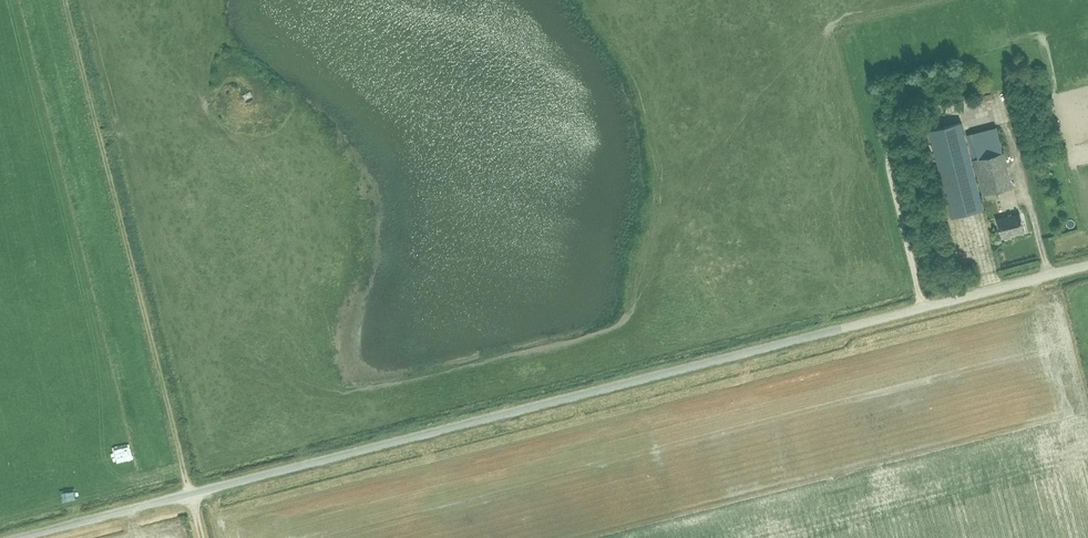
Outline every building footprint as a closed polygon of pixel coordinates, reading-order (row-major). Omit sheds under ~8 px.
[(253,99),(250,91),(247,92),(246,93),(242,95),(246,103),(253,99)] [(973,116),(975,123),(1001,117),(997,102),(981,106),(983,113),(973,116)] [(942,103),(914,111),(916,120),(924,118),(924,116),(927,115),(927,116),(936,114),(936,115),(944,113),(942,103)] [(962,122),(930,130),(953,217),(985,209),(962,122)] [(1003,152),(996,127),(968,134),(984,194),(1014,186),(1005,151),(1003,152)] [(1021,214),(998,219),(1003,237),(1012,235),(1012,233),(1025,230),(1021,214)]
